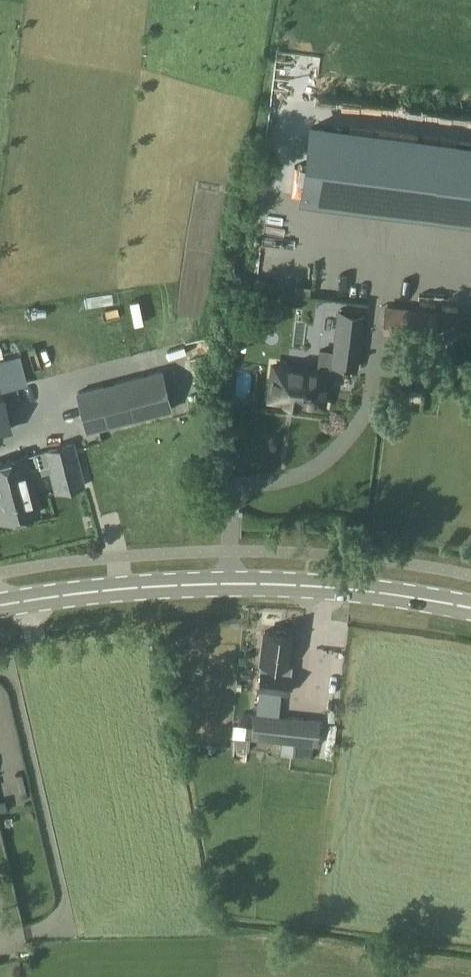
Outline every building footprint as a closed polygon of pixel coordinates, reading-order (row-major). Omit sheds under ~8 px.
[(301,137),(289,206),(470,236),(470,164),(301,137)] [(396,334),(396,335),(400,335),(433,339),(436,312),(437,311),(399,306),(399,307),(396,334)] [(273,364),(269,399),(284,401),(297,403),(297,402),(322,406),(323,396),(328,397),(331,372),(330,372),(331,364),(342,365),(342,367),(345,368),(345,366),(356,367),(362,314),(338,311),(333,351),(320,350),(317,370),(273,364)] [(1,392),(13,389),(5,359),(0,360),(0,390),(1,392)] [(88,432),(171,411),(161,372),(78,393),(88,432)] [(10,430),(2,399),(0,400),(0,432),(10,430)] [(29,469),(25,455),(0,462),(0,523),(40,512),(31,477),(50,472),(56,494),(85,487),(74,444),(31,455),(35,467),(29,469)] [(291,674),(286,674),(291,634),(264,631),(261,662),(262,662),(258,689),(288,692),(291,674)] [(319,744),(321,719),(256,713),(254,739),(281,741),(314,744),(319,744)] [(313,758),(314,744),(281,741),(279,754),(313,758)]
